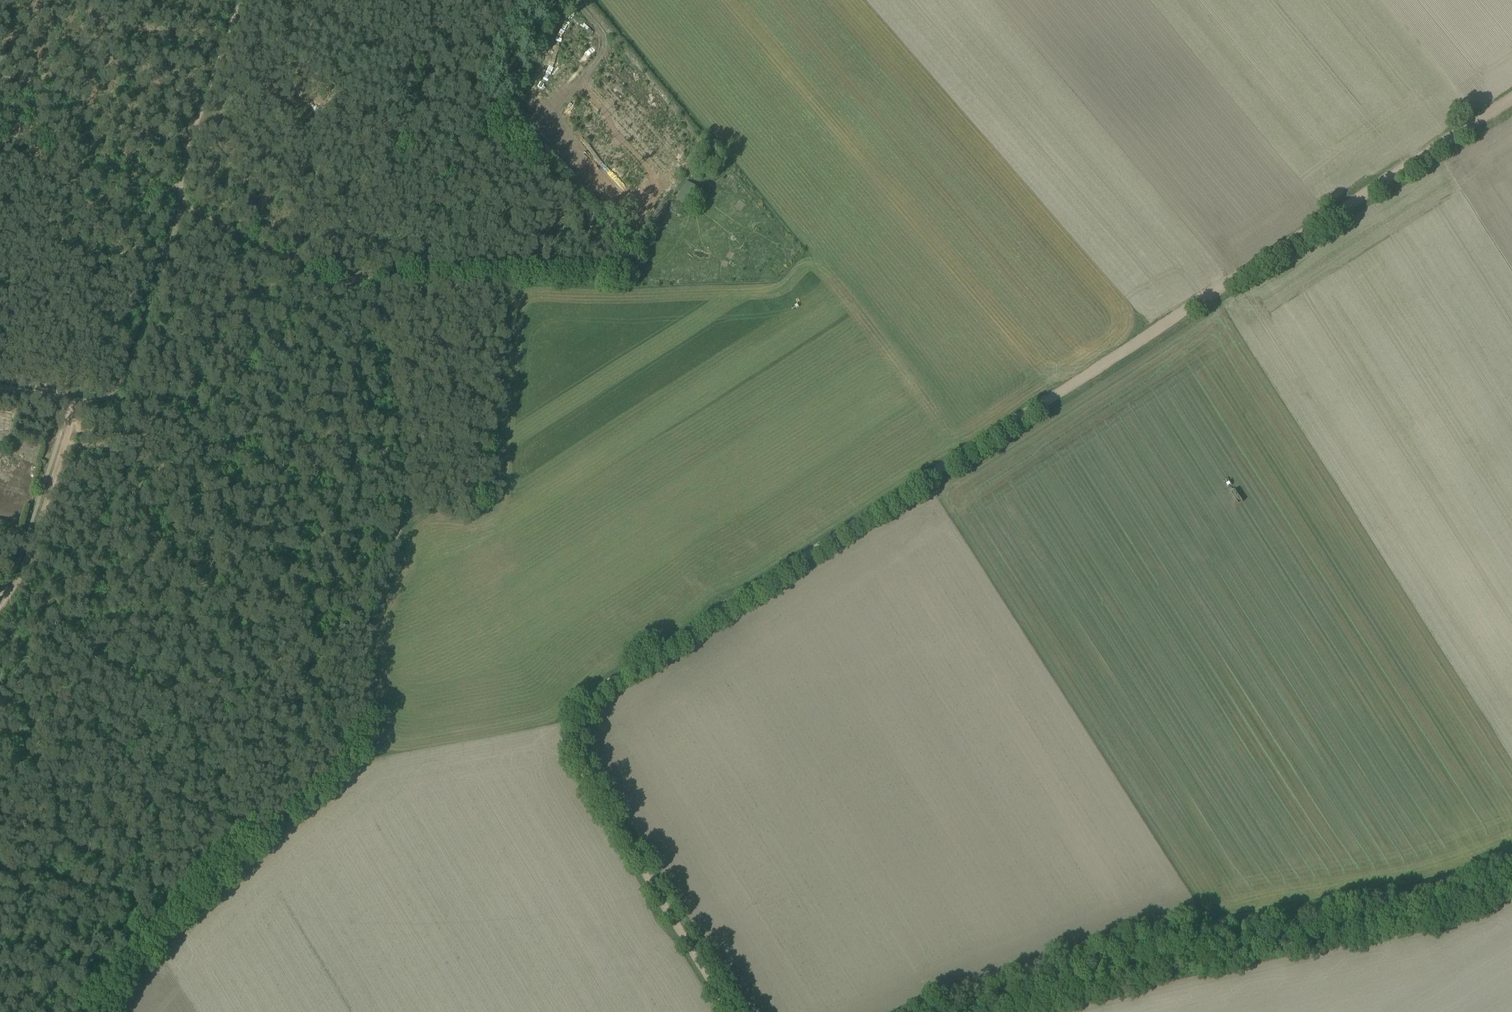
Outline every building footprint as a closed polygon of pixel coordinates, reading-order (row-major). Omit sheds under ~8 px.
[(25,465),(0,459),(0,481),(20,486),(25,465)]
